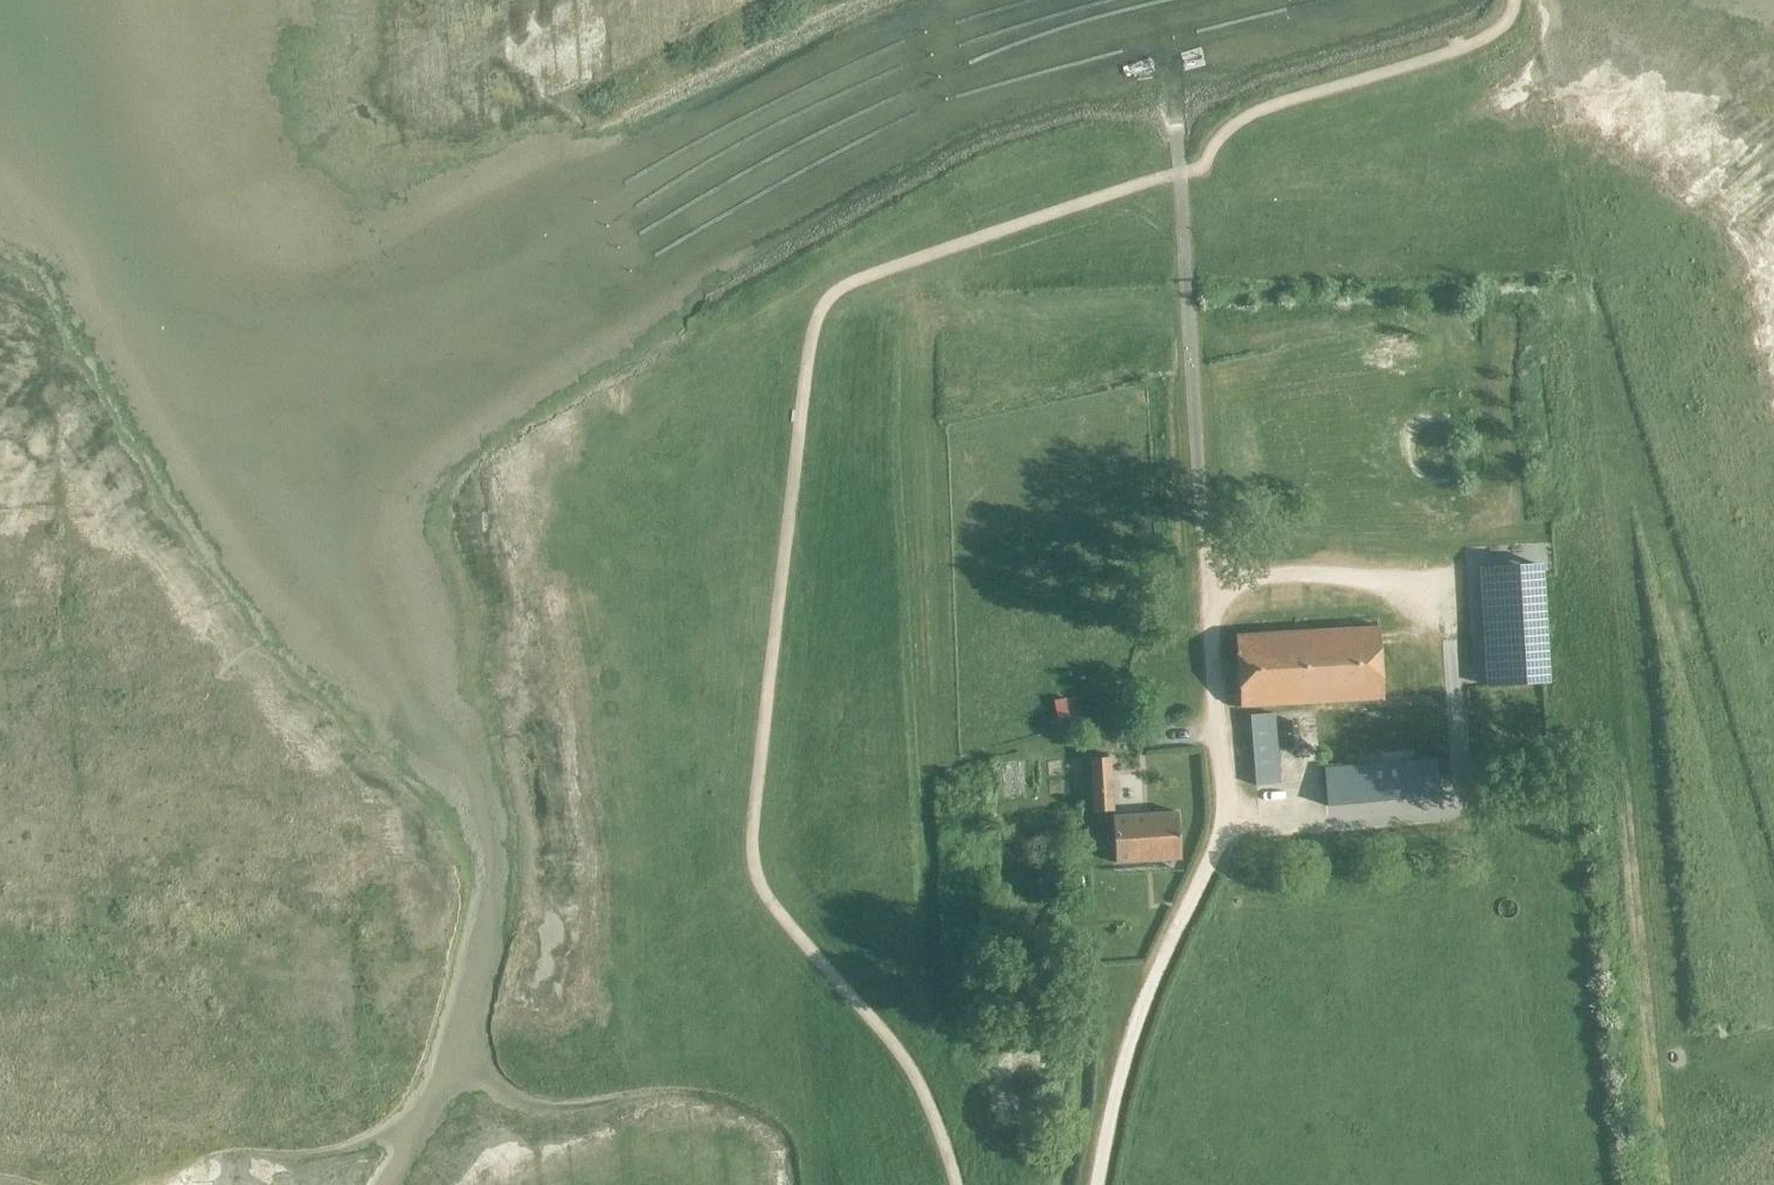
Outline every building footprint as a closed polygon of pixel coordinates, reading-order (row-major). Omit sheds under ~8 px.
[(1537,567),(1475,571),(1482,689),(1544,685),(1537,567)] [(1236,709),(1380,700),(1376,629),(1232,638),(1236,709)] [(1273,713),(1248,715),(1254,786),(1279,784),(1273,713)] [(1092,812),(1110,811),(1106,757),(1100,757),(1100,760),(1089,761),(1092,812)] [(1326,808),(1437,799),(1434,762),(1323,771),(1326,808)] [(1136,817),(1110,818),(1114,864),(1179,860),(1175,814),(1149,816),(1136,817)]
